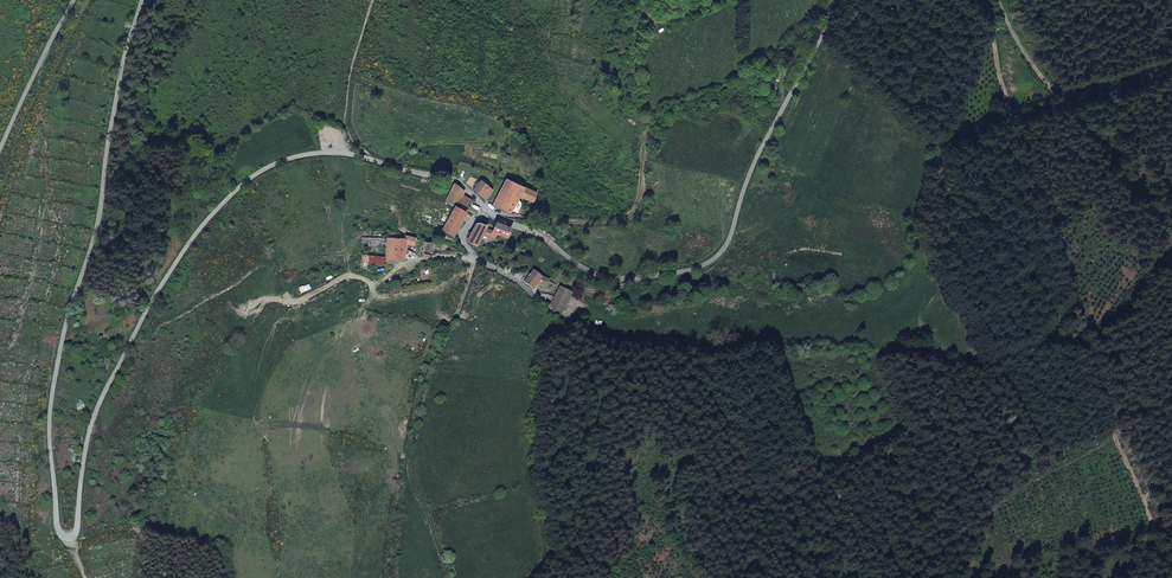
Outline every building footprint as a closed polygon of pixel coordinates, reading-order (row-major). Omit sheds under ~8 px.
[(472,189),(487,202),(493,191),(481,179),(472,189)] [(511,214),(520,197),(533,203),(537,192),(520,185),(522,181),(517,179),(516,183),(506,179),(493,206),(502,209),(511,214)] [(458,202),(459,202),(464,195),(466,192),(454,183),(445,202),(455,207),(458,202)] [(642,199),(644,197),(646,194),(647,192),(642,189),(640,192),(638,195),(636,197),(640,201),(642,199)] [(459,202),(468,207),(472,200),(464,195),(459,202)] [(455,207),(445,224),(442,231),(454,237),(468,213),(455,207)] [(495,239),(497,234),(508,239),(513,228),(496,221),(492,230),(488,228),(484,236),(495,239)] [(475,224),(467,241),(478,246),(488,226),(480,223),(475,224)] [(387,237),(386,261),(406,262),(408,244),(415,248),(417,238),(405,234),(406,238),(387,237)] [(387,237),(362,238),(363,246),(363,247),(386,247),(387,237)] [(435,255),(434,244),(423,241),(422,255),(435,255)] [(363,255),(361,268),(374,267),(374,266),(373,256),(363,255)] [(373,256),(374,266),(384,266),(386,257),(373,256)] [(554,284),(532,271),(523,283),(534,291),(539,284),(550,291),(554,284)] [(548,308),(562,317),(575,295),(569,291),(572,287),(569,285),(566,289),(559,287),(548,308)]
